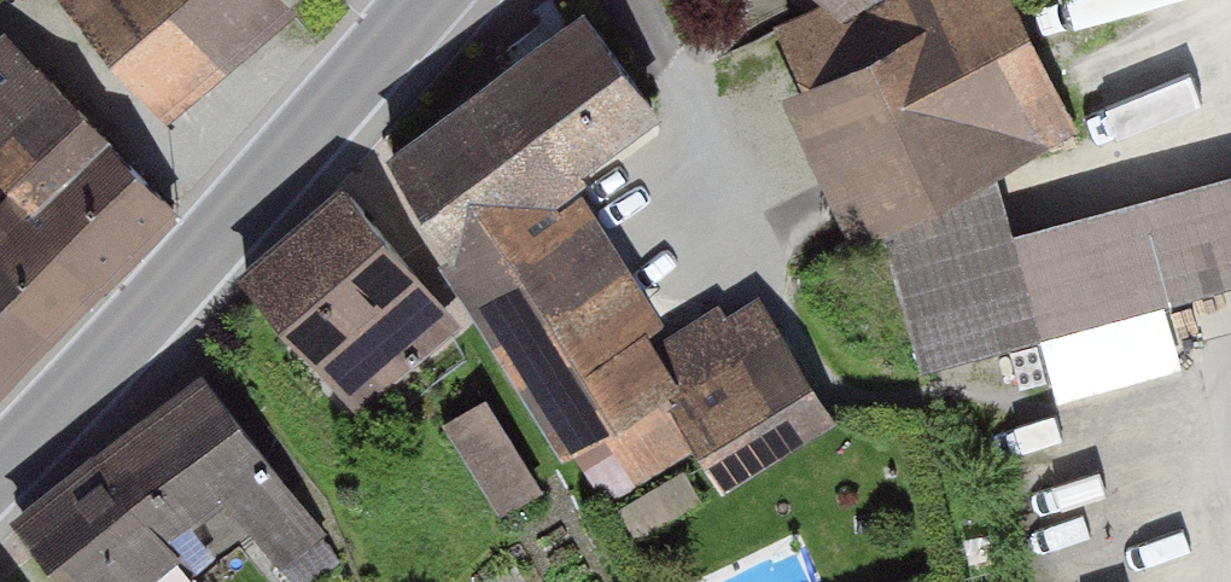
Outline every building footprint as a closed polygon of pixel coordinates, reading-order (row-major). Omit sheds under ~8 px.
[(155,134),(292,23),(273,0),(46,0),(155,134)] [(370,145),(621,489),(694,496),(714,523),(859,417),(766,291),(731,317),(724,307),(673,344),(631,287),(644,277),(561,163),(648,99),(576,0),(569,0),(370,145)] [(773,39),(861,250),(880,242),(990,197),(1072,162),(1004,0),(866,0),(835,13),(825,17),(773,39)] [(835,13),(866,0),(820,0),(835,13)] [(179,207),(0,35),(0,391),(179,207)] [(880,242),(924,384),(1230,290),(1230,171),(1001,231),(990,197),(880,242)] [(335,183),(228,272),(351,418),(457,329),(335,183)] [(31,520),(79,581),(147,581),(177,558),(165,542),(224,497),(289,581),(317,581),(340,565),(203,387),(31,520)] [(502,505),(546,480),(492,387),(448,412),(502,505)]
